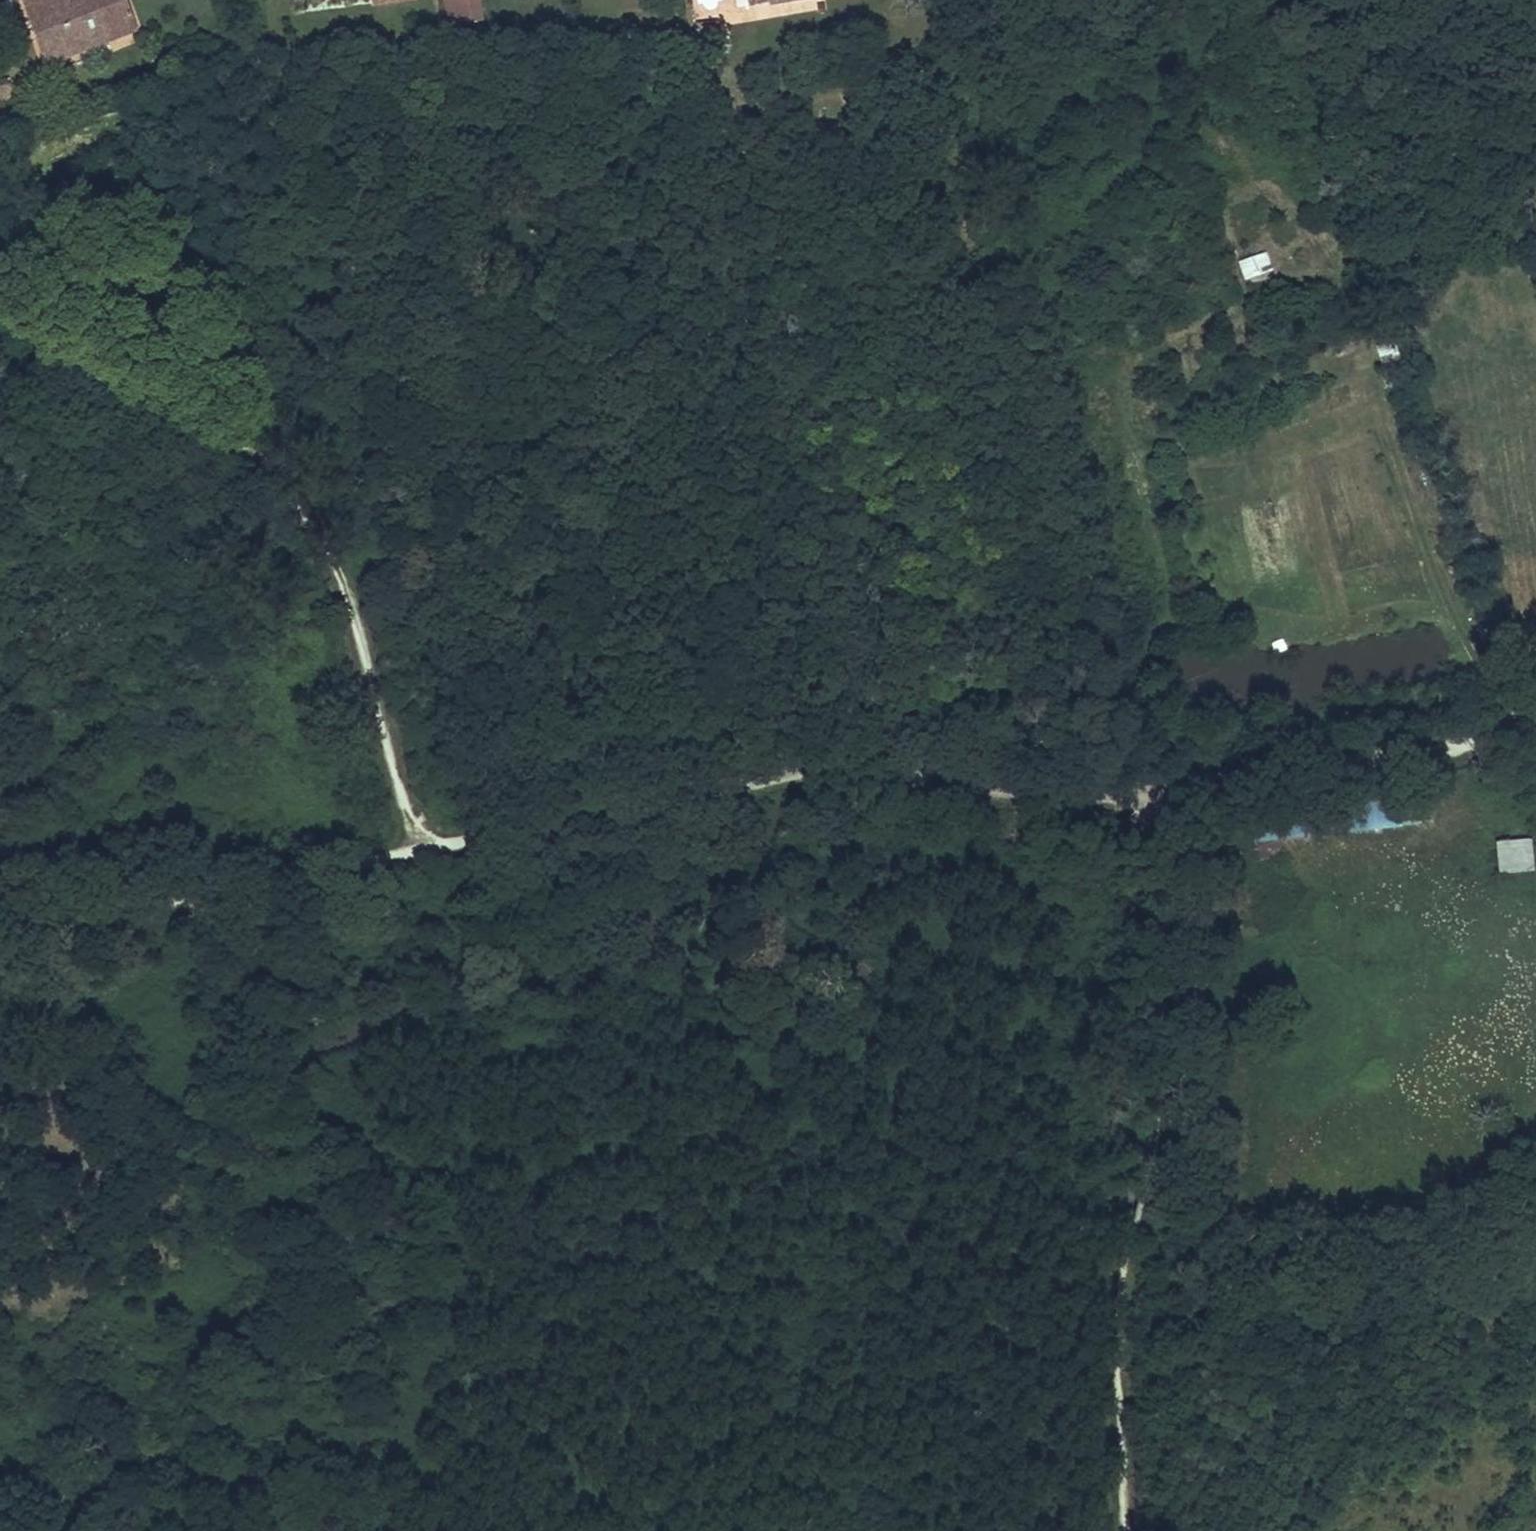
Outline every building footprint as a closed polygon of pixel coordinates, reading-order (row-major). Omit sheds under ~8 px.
[(47,62),(138,28),(128,0),(24,0),(47,62)] [(481,1),(453,6),(456,27),(485,22),(481,1)] [(0,92),(0,116),(18,110),(13,89),(0,92)] [(1249,275),(1271,274),(1270,254),(1248,255),(1249,275)] [(1419,826),(1416,796),(1396,799),(1399,828),(1419,826)] [(1396,799),(1248,814),(1252,844),(1399,828),(1396,799)] [(1530,841),(1500,843),(1502,873),(1532,870),(1530,841)]
